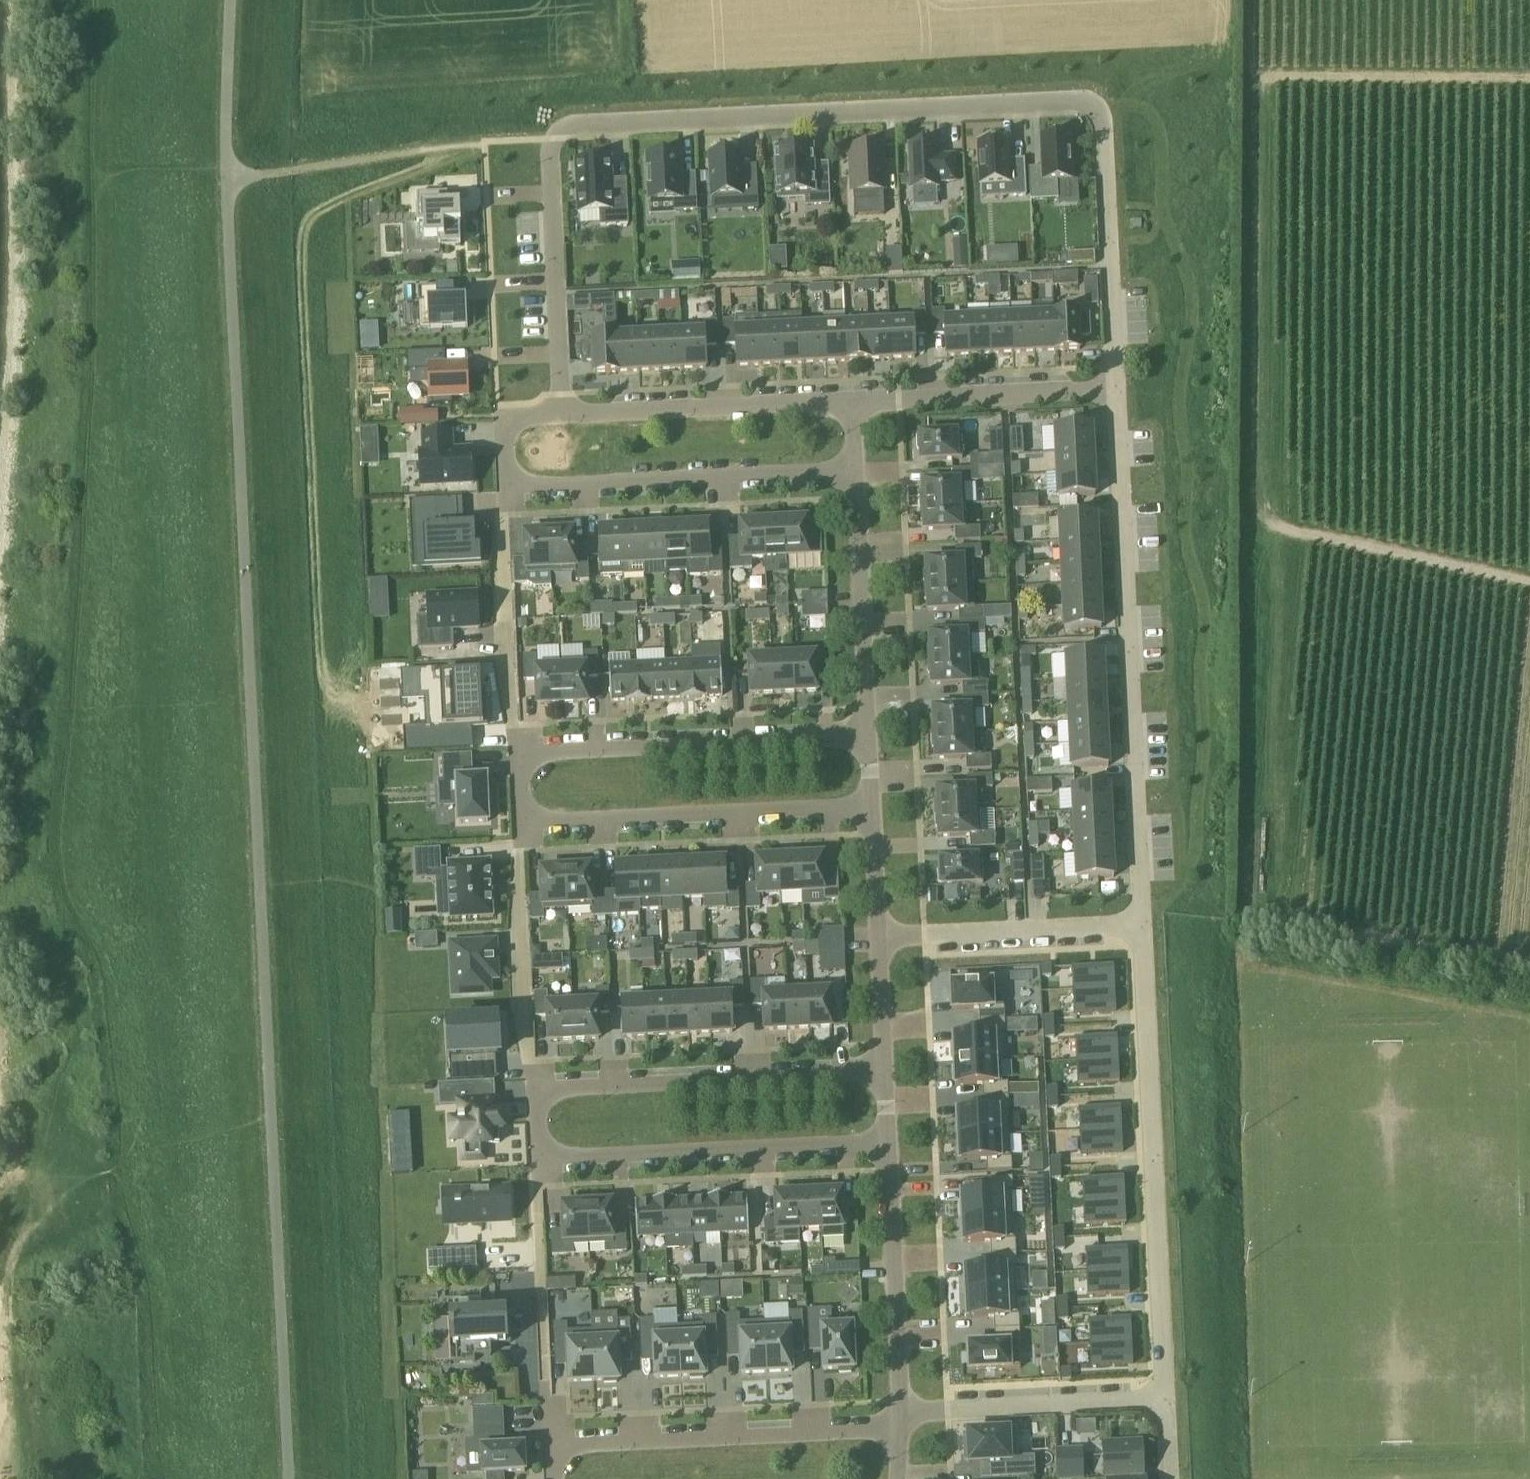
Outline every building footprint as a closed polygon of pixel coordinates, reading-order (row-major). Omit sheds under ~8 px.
[(1042,169),(1030,169),(1031,201),(1059,200),(1058,181),(1073,181),(1071,137),(1041,138),(1042,169)] [(1012,197),(1028,196),(1027,168),(1012,169),(1011,140),(981,141),(983,187),(1012,185),(1012,197)] [(936,144),(910,145),(912,189),(939,188),(938,183),(955,182),(954,156),(937,157),(936,144)] [(883,147),(850,148),(852,192),(854,192),(855,202),(884,201),(884,191),(886,190),(883,147)] [(812,149),(777,151),(779,199),(807,198),(807,206),(830,205),(828,165),(813,165),(812,149)] [(740,153),(710,155),(712,198),(712,197),(742,196),(743,211),(759,210),(758,183),(742,184),(740,153)] [(680,157),(648,158),(649,202),(674,201),(674,212),(696,211),(695,183),(681,183),(680,157)] [(600,212),(601,227),(628,225),(626,180),(612,181),(611,160),(594,160),(576,161),(579,213),(600,212)] [(711,172),(700,173),(700,182),(711,182),(711,172)] [(417,209),(416,209),(417,242),(436,241),(437,247),(460,246),(459,225),(460,225),(459,206),(447,206),(446,193),(416,194),(417,209)] [(955,241),(956,270),(970,269),(969,240),(955,241)] [(1020,246),(989,247),(990,263),(1021,262),(1020,246)] [(772,270),(790,270),(789,247),(771,247),(772,270)] [(888,249),(889,275),(903,274),(902,249),(888,249)] [(1096,251),(1068,253),(1068,265),(1096,263),(1096,251)] [(700,262),(688,263),(689,282),(701,281),(700,262)] [(1078,273),(1053,274),(1054,287),(1079,286),(1078,273)] [(1032,275),(1032,286),(1044,285),(1044,274),(1032,275)] [(1020,286),(1032,286),(1032,275),(1020,275),(1020,286)] [(999,276),(988,277),(989,288),(1000,288),(999,276)] [(989,288),(988,277),(984,277),(977,277),(978,289),(989,288)] [(1098,288),(1098,278),(1084,279),(1085,289),(1098,288)] [(867,283),(868,293),(880,292),(880,282),(867,283)] [(867,283),(855,283),(856,293),(868,293),(867,283)] [(836,294),(835,284),(823,285),(823,295),(836,294)] [(823,285),(811,286),(811,296),(823,295),(823,285)] [(454,287),(418,288),(419,303),(421,303),(422,330),(468,328),(467,300),(455,300),(454,287)] [(768,298),(780,297),(780,287),(768,288),(768,298)] [(780,287),(780,297),(792,297),(791,287),(786,287),(780,287)] [(680,300),(680,293),(658,294),(659,301),(680,300)] [(627,295),(615,296),(615,300),(615,303),(637,302),(637,295),(627,295)] [(615,296),(590,297),(590,310),(616,309),(616,306),(615,303),(615,300),(615,296)] [(970,355),(968,319),(946,320),(945,310),(932,311),(933,336),(934,336),(946,335),(947,357),(970,355)] [(891,323),(890,323),(892,359),(916,358),(915,337),(927,336),(926,311),(913,312),(913,322),(891,323)] [(1078,314),(1055,315),(1056,352),(1057,352),(1080,351),(1080,337),(1091,337),(1090,314),(1079,315),(1078,314)] [(1033,316),(1035,353),(1056,352),(1055,315),(1033,316)] [(1033,316),(1011,317),(1013,354),(1035,353),(1033,316)] [(992,354),(1013,354),(1011,317),(990,318),(992,354)] [(970,355),(992,354),(990,318),(968,319),(970,355)] [(762,366),(761,329),(759,329),(737,330),(736,320),(723,321),(725,346),(737,345),(738,367),(760,366),(762,366)] [(705,332),(682,333),(684,369),(707,368),(706,347),(719,346),(717,321),(704,322),(705,332)] [(360,324),(361,351),(380,350),(379,323),(360,324)] [(869,324),(870,361),(871,360),(892,359),(890,323),(869,324)] [(869,324),(847,325),(849,362),(870,361),(869,324)] [(846,325),(825,326),(827,363),(848,362),(849,362),(847,325),(846,325)] [(825,326),(804,327),(806,364),(827,363),(825,326)] [(804,327),(782,328),(784,365),(805,364),(806,364),(804,327)] [(781,328),(761,329),(762,366),(783,365),(784,365),(782,328),(781,328)] [(681,333),(661,334),(663,370),(683,369),(684,369),(682,333),(681,333)] [(660,334),(639,335),(641,372),(661,371),(663,370),(661,334),(660,334)] [(639,335),(618,336),(620,373),(640,372),(641,372),(639,335)] [(593,342),(582,342),(583,362),(594,362),(595,374),(619,373),(620,373),(618,336),(617,336),(593,338),(593,342)] [(445,351),(407,353),(408,371),(430,370),(431,397),(433,397),(434,399),(434,406),(453,405),(452,398),(468,397),(467,376),(463,376),(462,364),(446,365),(445,351)] [(423,410),(400,411),(401,427),(424,426),(423,410)] [(1056,429),(1057,452),(1093,451),(1092,426),(1091,427),(1056,429)] [(1023,429),(1010,430),(1011,455),(1025,454),(1023,429)] [(377,430),(361,431),(363,468),(378,467),(377,430)] [(1003,430),(990,431),(991,456),(1004,455),(1003,430)] [(423,453),(419,453),(421,487),(473,484),(471,450),(453,451),(452,433),(423,434),(423,453)] [(921,438),(918,438),(918,451),(921,450),(922,461),(963,459),(962,434),(921,436),(921,438)] [(1094,472),(1095,472),(1094,451),(1093,451),(1057,452),(1059,474),(1072,473),(1094,472)] [(1020,465),(1012,465),(1013,477),(1021,477),(1020,465)] [(921,508),(921,512),(965,510),(965,505),(964,483),(978,482),(978,469),(952,470),(953,482),(923,484),(923,493),(920,494),(921,508)] [(1059,496),(1059,498),(1095,496),(1094,473),(1094,472),(1072,473),(1059,474),(1058,474),(1048,474),(1049,494),(1052,497),(1059,496)] [(1014,510),(1039,509),(1039,496),(1014,497),(1014,510)] [(458,499),(415,501),(416,528),(428,528),(430,563),(477,561),(475,524),(459,525),(458,499)] [(965,510),(921,512),(921,521),(925,521),(925,531),(955,530),(956,542),(981,541),(980,528),(966,528),(965,510)] [(1061,542),(1098,540),(1096,516),(1095,516),(1095,517),(1060,518),(1061,542)] [(786,521),(785,521),(787,557),(788,557),(809,556),(809,555),(822,555),(821,531),(808,531),(808,520),(786,521)] [(765,558),(787,557),(785,521),(763,522),(765,558)] [(765,558),(763,522),(741,523),(742,538),(729,538),(730,570),(753,569),(752,559),(765,558)] [(711,576),(723,575),(721,536),(709,537),(709,525),(686,526),(688,562),(710,561),(711,576)] [(667,563),(688,562),(686,526),(665,527),(666,563),(667,563)] [(645,564),(666,563),(665,527),(643,528),(645,564)] [(645,564),(643,528),(622,529),(623,565),(645,564)] [(624,576),(623,565),(622,529),(621,529),(599,530),(601,577),(624,576)] [(550,533),(552,574),(576,573),(576,581),(589,581),(588,556),(576,556),(574,531),(550,533)] [(1016,544),(1024,544),(1024,531),(1016,531),(1016,544)] [(528,575),(552,574),(550,533),(525,534),(526,559),(514,559),(515,584),(528,584),(528,575)] [(1062,563),(1062,564),(1099,561),(1098,540),(1061,542),(1062,563)] [(925,585),(925,586),(969,584),(974,584),(973,560),(982,560),(981,546),(956,548),(957,560),(927,561),(927,571),(924,571),(925,585)] [(1017,565),(1025,565),(1024,552),(1017,553),(1017,565)] [(989,579),(988,560),(975,560),(976,580),(989,579)] [(1063,584),(1063,585),(1100,583),(1100,582),(1099,561),(1062,564),(1063,584)] [(1026,587),(1025,565),(1017,565),(1018,587),(1026,587)] [(368,582),(369,599),(388,598),(388,581),(368,582)] [(1063,585),(1064,607),(1101,605),(1100,583),(1063,585)] [(969,584),(925,586),(925,599),(928,599),(929,609),(959,608),(960,621),(985,620),(984,605),(975,606),(974,584),(969,584)] [(429,617),(418,618),(420,649),(454,647),(453,630),(479,628),(478,593),(428,596),(429,617)] [(803,606),(828,605),(828,593),(803,594),(803,606)] [(755,596),(755,605),(768,604),(767,596),(755,596)] [(1019,596),(1019,610),(1028,610),(1027,596),(1019,596)] [(692,599),(692,608),(703,607),(703,598),(692,599)] [(777,607),(790,607),(790,598),(777,598),(777,607)] [(669,600),(668,600),(669,609),(681,608),(681,599),(669,600)] [(669,609),(668,600),(656,600),(657,610),(669,609)] [(638,604),(625,605),(626,615),(638,614),(638,604)] [(626,615),(625,605),(612,606),(612,615),(625,615),(626,615)] [(828,605),(803,606),(804,619),(829,618),(828,605)] [(1101,605),(1064,607),(1054,607),(1055,631),(1066,630),(1102,629),(1101,606),(1101,605)] [(1011,608),(1004,608),(1004,619),(1012,618),(1011,608)] [(789,610),(777,611),(778,619),(789,619),(789,610)] [(1028,610),(1019,610),(1020,620),(1028,620),(1028,610)] [(769,611),(758,612),(759,622),(770,621),(769,611)] [(612,615),(602,616),(602,627),(613,627),(612,615)] [(703,615),(692,615),(692,626),(704,626),(703,615)] [(664,617),(663,617),(664,628),(676,627),(676,616),(664,617)] [(664,628),(663,617),(652,617),(652,628),(664,628)] [(928,660),(928,661),(972,658),(971,635),(986,634),(985,620),(960,621),(960,634),(930,636),(931,646),(927,646),(928,660)] [(1021,648),(1022,657),(1031,657),(1036,656),(1035,647),(1021,648)] [(561,663),(563,704),(588,703),(587,678),(599,677),(598,652),(585,653),(585,662),(561,663)] [(563,704),(561,663),(537,664),(537,655),(523,656),(524,681),(538,680),(539,705),(563,704)] [(794,657),(796,693),(818,692),(817,673),(821,673),(820,663),(817,663),(816,655),(794,657)] [(1067,656),(1068,679),(1104,678),(1103,655),(1067,656)] [(774,694),(796,693),(794,657),(772,658),(774,694)] [(752,695),(774,694),(772,658),(750,659),(752,695)] [(963,682),(963,695),(988,694),(988,680),(974,680),(972,658),(928,661),(929,673),(932,673),(932,683),(963,682)] [(693,661),(695,698),(708,698),(708,697),(723,696),(721,660),(693,661)] [(682,699),(695,698),(693,661),(666,663),(667,699),(682,698),(682,699)] [(653,700),(667,699),(666,663),(638,664),(640,701),(653,701),(653,700)] [(626,702),(640,701),(638,664),(610,665),(611,702),(626,701),(626,702)] [(1023,672),(1024,682),(1032,682),(1032,672),(1023,672)] [(481,677),(425,680),(425,695),(430,694),(432,730),(449,730),(484,728),(481,677)] [(1068,680),(1069,701),(1105,699),(1104,679),(1104,678),(1068,679),(1068,680)] [(1023,692),(1024,704),(1032,704),(1031,692),(1023,692)] [(932,734),(932,735),(976,733),(976,732),(975,709),(989,708),(988,694),(963,695),(964,709),(934,710),(934,720),(931,720),(932,734)] [(1069,702),(1070,722),(1106,721),(1105,700),(1105,699),(1069,701),(1069,702)] [(1032,704),(1024,704),(1024,717),(1032,717),(1032,704)] [(1070,723),(1071,744),(1107,743),(1106,722),(1106,721),(1070,722),(1070,723)] [(428,729),(404,730),(406,754),(450,751),(449,734),(428,735),(428,729)] [(976,733),(932,735),(932,748),(936,748),(936,757),(966,756),(967,768),(992,767),(991,754),(977,755),(976,733)] [(1026,734),(1026,746),(1034,746),(1033,734),(1026,734)] [(1107,743),(1071,744),(1071,745),(1072,769),(1107,767),(1107,768),(1108,767),(1107,744),(1107,743)] [(1034,746),(1026,746),(1027,758),(1034,758),(1034,746)] [(469,756),(443,758),(444,780),(456,780),(458,824),(487,823),(485,778),(470,779),(469,756)] [(935,800),(935,809),(980,807),(979,789),(993,788),(992,775),(967,776),(968,789),(938,790),(938,800),(935,800)] [(1051,780),(1028,781),(1028,795),(1052,794),(1051,780)] [(1073,789),(1074,812),(1110,810),(1109,787),(1073,789)] [(980,807),(935,809),(935,814),(936,828),(939,828),(940,838),(970,836),(971,849),(996,847),(995,834),(981,835),(980,812),(980,807)] [(1110,812),(1110,810),(1074,812),(1070,812),(1071,834),(1075,834),(1111,832),(1110,812)] [(1030,824),(1030,837),(1038,836),(1037,824),(1030,824)] [(1075,835),(1076,855),(1112,854),(1111,833),(1111,832),(1075,834),(1075,835)] [(1038,836),(1030,837),(1031,849),(1039,848),(1038,836)] [(440,849),(416,851),(418,879),(450,877),(452,919),(494,917),(491,861),(449,863),(449,869),(441,869),(440,849)] [(1112,854),(1076,855),(1076,858),(1077,879),(1112,878),(1114,878),(1113,856),(1112,854)] [(802,857),(801,857),(803,893),(824,892),(825,901),(839,900),(837,869),(825,870),(824,856),(802,857)] [(782,894),(803,893),(801,857),(780,858),(782,894)] [(1044,857),(1031,858),(1032,883),(1045,882),(1044,857)] [(760,895),(782,894),(780,858),(757,859),(759,884),(746,885),(747,910),(761,909),(760,895)] [(942,871),(938,871),(939,884),(942,883),(942,886),(983,884),(982,858),(941,860),(942,871)] [(1023,858),(1010,859),(1011,884),(1025,883),(1023,858)] [(725,861),(703,862),(704,898),(705,910),(727,909),(727,911),(740,910),(739,885),(726,886),(725,861)] [(683,899),(704,898),(703,862),(681,863),(683,899)] [(661,900),(683,899),(681,863),(659,864),(661,900)] [(659,864),(638,865),(640,901),(640,912),(662,911),(661,900),(659,864)] [(618,902),(640,901),(638,865),(615,866),(617,891),(604,892),(606,917),(619,916),(618,902)] [(606,917),(604,892),(592,892),(591,867),(566,869),(568,910),(592,909),(593,918),(606,917)] [(544,911),(568,910),(566,869),(541,870),(542,895),(530,895),(531,920),(544,920),(544,911)] [(981,892),(971,892),(971,902),(982,901),(981,892)] [(402,933),(402,925),(387,925),(387,934),(402,933)] [(819,942),(845,941),(844,929),(819,930),(819,942)] [(794,943),(806,943),(805,933),(793,934),(794,943)] [(416,949),(437,948),(436,935),(415,936),(416,949)] [(685,936),(685,945),(698,945),(697,935),(685,936)] [(673,946),(685,945),(685,936),(672,937),(673,946)] [(642,952),(654,952),(654,941),(642,942),(642,950),(642,952)] [(845,941),(819,942),(820,955),(845,954),(845,941)] [(467,972),(468,993),(493,991),(492,977),(500,977),(499,955),(496,955),(495,943),(457,945),(459,973),(467,972)] [(806,943),(794,943),(794,954),(806,953),(806,943)] [(532,955),(541,955),(541,946),(538,946),(532,946),(532,955)] [(631,961),(642,961),(642,952),(642,950),(630,951),(631,961)] [(642,952),(642,961),(655,960),(655,952),(642,952)] [(674,963),(686,963),(685,952),(673,952),(674,963)] [(685,952),(686,963),(698,962),(698,952),(685,952)] [(534,966),(534,971),(534,973),(545,972),(544,958),(533,959),(534,966)] [(1052,965),(1043,966),(1043,977),(1052,977),(1052,965)] [(1073,967),(1074,990),(1116,988),(1115,965),(1073,967)] [(952,981),(951,981),(952,1005),(952,1006),(953,1006),(968,1005),(981,1005),(981,1017),(1007,1015),(1006,1002),(994,1003),(993,979),(992,979),(967,980),(952,981)] [(781,1030),(779,994),(765,994),(764,981),(751,981),(752,1007),(764,1006),(766,1031),(781,1030)] [(709,997),(711,1033),(734,1032),(732,1008),(745,1007),(743,982),(730,982),(731,996),(709,997)] [(572,999),(575,1040),(599,1039),(598,1014),(610,1013),(609,988),(596,989),(596,998),(572,999)] [(1074,990),(1075,1014),(1117,1012),(1116,988),(1074,990)] [(575,1040),(572,999),(548,1000),(548,991),(535,992),(536,1017),(548,1017),(550,1041),(575,1040)] [(806,992),(808,1029),(832,1027),(831,1009),(835,1009),(834,998),(831,999),(831,991),(806,992)] [(781,1030),(808,1029),(806,992),(779,994),(781,1030)] [(690,1034),(711,1033),(709,997),(688,998),(690,1034)] [(668,1036),(690,1034),(688,998),(666,999),(668,1036)] [(646,1037),(668,1036),(666,999),(644,1000),(646,1037)] [(624,1038),(646,1037),(644,1000),(622,1001),(624,1038)] [(955,1030),(954,1030),(954,1031),(955,1055),(956,1055),(970,1054),(995,1053),(996,1053),(995,1029),(1007,1029),(1007,1015),(981,1017),(982,1029),(969,1029),(955,1030)] [(1045,1016),(1045,1027),(1055,1027),(1054,1016),(1045,1016)] [(499,1017),(460,1019),(462,1056),(498,1054),(498,1036),(500,1036),(499,1017)] [(1030,1032),(1038,1032),(1038,1019),(1029,1019),(1030,1032)] [(1046,1038),(1055,1037),(1055,1027),(1045,1027),(1046,1038)] [(1118,1036),(1076,1038),(1077,1061),(1119,1059),(1118,1036)] [(956,1055),(955,1055),(956,1079),(956,1080),(957,1080),(972,1079),(984,1079),(985,1091),(1010,1090),(1009,1076),(998,1077),(996,1053),(995,1053),(970,1054),(956,1055)] [(1120,1082),(1119,1059),(1077,1061),(1078,1084),(1120,1082)] [(1025,1096),(1028,1096),(1036,1096),(1036,1085),(1025,1085),(1025,1092),(1025,1096)] [(1058,1086),(1048,1087),(1049,1098),(1058,1097),(1058,1086)] [(474,1148),(475,1165),(496,1164),(495,1147),(512,1146),(511,1129),(516,1128),(515,1115),(510,1115),(510,1102),(488,1103),(488,1088),(452,1089),(453,1106),(472,1105),(473,1120),(471,1120),(471,1124),(475,1124),(477,1148),(474,1148)] [(958,1104),(957,1104),(957,1105),(958,1129),(960,1129),(974,1129),(999,1127),(1000,1127),(999,1103),(1011,1103),(1010,1090),(985,1091),(986,1103),(973,1104),(958,1104)] [(1036,1096),(1028,1096),(1028,1109),(1038,1109),(1037,1096),(1036,1096)] [(1050,1108),(1059,1108),(1058,1097),(1049,1098),(1050,1108)] [(1122,1106),(1080,1108),(1081,1131),(1123,1129),(1122,1106)] [(960,1129),(958,1129),(960,1153),(960,1154),(961,1154),(975,1154),(988,1153),(989,1165),(1014,1164),(1013,1151),(1001,1151),(1000,1127),(999,1127),(974,1129),(960,1129)] [(1082,1155),(1124,1153),(1123,1129),(1081,1131),(1082,1155)] [(1061,1168),(1061,1157),(1052,1157),(1052,1168),(1061,1168)] [(1052,1168),(1052,1179),(1062,1179),(1061,1168),(1052,1168)] [(962,1187),(961,1187),(961,1188),(962,1212),(964,1212),(978,1211),(1003,1210),(1004,1210),(1003,1186),(1015,1185),(1014,1172),(989,1173),(990,1185),(977,1186),(962,1187)] [(1031,1190),(1044,1189),(1043,1177),(1031,1177),(1031,1190)] [(1083,1179),(1084,1202),(1126,1200),(1125,1177),(1083,1179)] [(507,1189),(456,1191),(456,1193),(458,1193),(459,1222),(457,1222),(457,1223),(509,1221),(507,1189)] [(820,1193),(822,1229),(823,1229),(823,1238),(845,1237),(844,1221),(847,1220),(847,1210),(844,1210),(843,1192),(820,1193)] [(800,1230),(822,1229),(820,1193),(798,1194),(800,1230)] [(779,1231),(800,1230),(798,1194),(776,1195),(777,1220),(765,1220),(766,1246),(779,1245),(779,1231)] [(719,1197),(721,1234),(749,1233),(747,1196),(732,1197),(732,1196),(719,1197)] [(693,1235),(721,1234),(719,1197),(706,1198),(691,1199),(693,1235)] [(677,1199),(664,1200),(665,1237),(679,1236),(680,1248),(694,1247),(693,1235),(691,1199),(677,1200),(677,1199)] [(637,1238),(665,1237),(664,1200),(650,1200),(650,1201),(635,1202),(637,1238)] [(1126,1200),(1084,1202),(1085,1225),(1127,1223),(1126,1200)] [(587,1204),(589,1245),(606,1245),(606,1254),(627,1253),(626,1227),(613,1228),(612,1203),(587,1204)] [(564,1230),(551,1231),(552,1256),(566,1255),(575,1255),(574,1246),(589,1245),(587,1204),(562,1205),(564,1230)] [(964,1212),(962,1212),(964,1236),(964,1237),(965,1237),(979,1236),(992,1235),(993,1248),(1018,1246),(1017,1233),(1005,1234),(1004,1210),(1003,1210),(978,1211),(964,1212)] [(1065,1228),(1055,1228),(1056,1239),(1065,1239),(1065,1228)] [(1065,1250),(1065,1239),(1056,1239),(1056,1250),(1065,1250)] [(966,1261),(965,1261),(965,1262),(966,1286),(967,1286),(982,1285),(1007,1284),(1008,1284),(1006,1260),(1018,1259),(1018,1246),(993,1248),(993,1260),(980,1260),(966,1261)] [(1087,1249),(1088,1273),(1129,1271),(1128,1247),(1087,1249)] [(475,1250),(430,1252),(431,1271),(476,1269),(475,1250)] [(834,1258),(823,1259),(823,1260),(823,1267),(824,1278),(835,1278),(861,1276),(860,1263),(835,1265),(835,1260),(834,1258)] [(723,1276),(736,1276),(736,1266),(722,1267),(723,1276)] [(695,1268),(695,1277),(708,1277),(707,1267),(695,1268)] [(812,1279),(824,1278),(823,1267),(812,1267),(812,1279)] [(683,1278),(695,1277),(695,1268),(683,1268),(683,1278)] [(1129,1271),(1088,1273),(1089,1296),(1131,1294),(1129,1271)] [(1034,1290),(1049,1289),(1048,1272),(1033,1273),(1034,1290)] [(636,1287),(648,1286),(648,1277),(635,1278),(636,1287)] [(547,1291),(559,1290),(558,1280),(546,1281),(547,1291)] [(789,1297),(804,1297),(803,1282),(788,1283),(789,1297)] [(967,1286),(966,1286),(967,1310),(967,1311),(968,1311),(983,1310),(996,1310),(996,1322),(1021,1320),(1021,1307),(1009,1308),(1008,1284),(1007,1284),(982,1285),(967,1286)] [(483,1316),(482,1292),(481,1292),(481,1293),(482,1302),(455,1303),(456,1317),(454,1317),(455,1346),(457,1346),(458,1364),(476,1364),(476,1358),(493,1357),(492,1344),(512,1343),(511,1315),(483,1316)] [(1059,1298),(1059,1309),(1068,1309),(1068,1298),(1059,1298)] [(1056,1325),(1055,1307),(1043,1307),(1044,1326),(1056,1325)] [(1068,1309),(1059,1309),(1060,1320),(1069,1320),(1068,1309)] [(766,1323),(768,1374),(793,1373),(792,1347),(805,1347),(803,1313),(790,1313),(790,1322),(766,1323)] [(768,1374),(766,1323),(741,1324),(741,1316),(727,1316),(729,1350),(742,1350),(743,1375),(768,1374)] [(680,1327),(682,1378),(691,1377),(692,1380),(704,1379),(704,1377),(707,1377),(706,1351),(719,1351),(717,1317),(704,1318),(704,1326),(680,1327)] [(1091,1343),(1133,1341),(1132,1318),(1090,1320),(1091,1343)] [(682,1378),(680,1327),(655,1328),(655,1320),(641,1321),(643,1354),(656,1354),(657,1379),(682,1378)] [(970,1335),(968,1335),(969,1336),(970,1360),(971,1360),(985,1359),(1010,1358),(1011,1358),(1010,1334),(1022,1334),(1021,1320),(996,1322),(997,1334),(984,1334),(970,1335)] [(593,1331),(596,1382),(605,1382),(605,1384),(618,1384),(618,1381),(621,1381),(619,1356),(633,1355),(631,1321),(617,1322),(618,1330),(593,1331)] [(833,1329),(832,1321),(809,1322),(810,1346),(823,1346),(825,1371),(855,1369),(853,1328),(833,1329)] [(596,1382),(593,1331),(569,1333),(569,1324),(555,1325),(557,1359),(570,1358),(571,1383),(596,1382)] [(1057,1329),(1045,1330),(1047,1356),(1059,1355),(1057,1329)] [(1134,1364),(1133,1341),(1091,1343),(1092,1366),(1134,1364)] [(1062,1370),(1063,1381),(1072,1380),(1071,1369),(1062,1370)] [(474,1408),(485,1407),(494,1407),(493,1396),(484,1396),(474,1397),(474,1408)] [(1080,1422),(1080,1433),(1097,1434),(1097,1423),(1080,1422)] [(504,1423),(475,1424),(476,1439),(486,1439),(487,1448),(483,1449),(484,1475),(488,1475),(488,1478),(505,1478),(505,1474),(527,1473),(526,1466),(529,1466),(529,1453),(526,1453),(526,1446),(506,1447),(504,1423)] [(1018,1458),(1017,1430),(969,1433),(969,1435),(965,1436),(966,1450),(970,1450),(971,1463),(983,1463),(983,1478),(1035,1476),(1034,1458),(1018,1458)] [(1103,1445),(1105,1478),(1145,1478),(1143,1443),(1103,1445)] [(1082,1477),(1081,1449),(1056,1450),(1058,1478),(1082,1477)]
